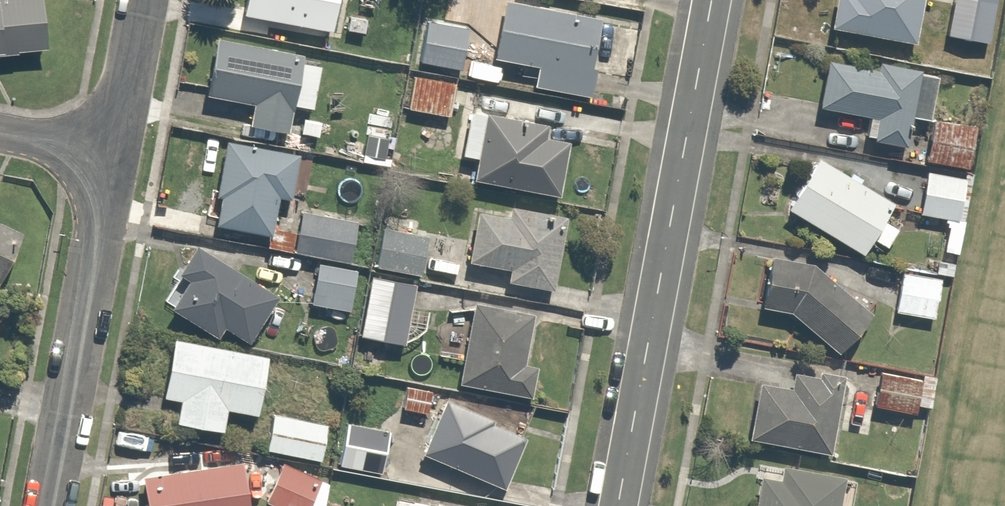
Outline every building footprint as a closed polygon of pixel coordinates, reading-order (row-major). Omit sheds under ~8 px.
[(37,0),(0,0),(0,52),(42,48),(37,0)] [(238,13),(327,31),(334,0),(240,0),(238,13)] [(922,0),(831,0),(823,26),(911,46),(922,0)] [(944,34),(992,41),(998,0),(949,0),(944,34)] [(587,66),(595,21),(504,4),(494,58),(535,65),(531,88),(587,98),(592,69),(587,66)] [(367,8),(347,5),(344,30),(364,33),(367,8)] [(466,22),(423,18),(418,63),(462,67),(466,22)] [(304,54),(214,38),(204,94),(251,102),(246,128),(289,136),(304,54)] [(876,73),(825,64),(819,104),(868,116),(867,138),(905,148),(910,116),(929,119),(935,78),(878,61),(876,73)] [(456,78),(408,71),(402,108),(451,115),(456,78)] [(544,128),(485,115),(470,179),(555,198),(567,145),(541,140),(544,128)] [(974,122),(930,116),(925,159),(969,165),(974,122)] [(297,155),(226,141),(211,220),(269,231),(275,199),(289,201),(297,155)] [(889,207),(815,158),(783,213),(857,256),(869,240),(884,250),(896,231),(883,222),(889,207)] [(940,249),(962,251),(970,170),(922,165),(918,212),(944,214),(940,249)] [(295,228),(291,250),(352,260),(359,216),(299,206),(295,228)] [(549,288),(561,215),(508,207),(506,215),(473,210),(465,262),(506,269),(504,281),(549,288)] [(17,230),(0,223),(0,270),(17,230)] [(367,267),(417,273),(422,232),(372,226),(367,267)] [(276,297),(195,246),(159,303),(214,338),(220,328),(247,344),(276,297)] [(357,266),(314,257),(305,301),(348,310),(357,266)] [(808,264),(765,259),(760,309),(786,313),(836,355),(871,316),(808,264)] [(933,271),(897,268),(894,310),(937,313),(939,275),(953,276),(954,261),(934,260),(933,271)] [(417,273),(367,267),(359,336),(409,342),(417,273)] [(520,361),(529,316),(472,305),(456,384),(527,397),(533,364),(520,361)] [(268,355),(171,335),(159,395),(177,399),(172,423),(218,433),(223,410),(255,416),(268,355)] [(877,369),(871,403),(913,410),(915,402),(933,405),(939,372),(920,369),(918,376),(877,369)] [(783,386),(754,382),(745,439),(831,456),(845,378),(788,372),(783,386)] [(404,381),(399,406),(426,412),(432,387),(404,381)] [(499,487),(522,437),(444,401),(420,451),(499,487)] [(329,421),(270,411),(263,449),(322,460),(329,421)] [(388,425),(344,419),(337,466),(381,472),(388,425)] [(319,473),(279,457),(262,499),(278,505),(306,505),(319,473)] [(239,461),(137,475),(141,505),(245,505),(239,461)] [(780,465),(782,479),(760,475),(753,505),(838,505),(843,480),(780,465)]
